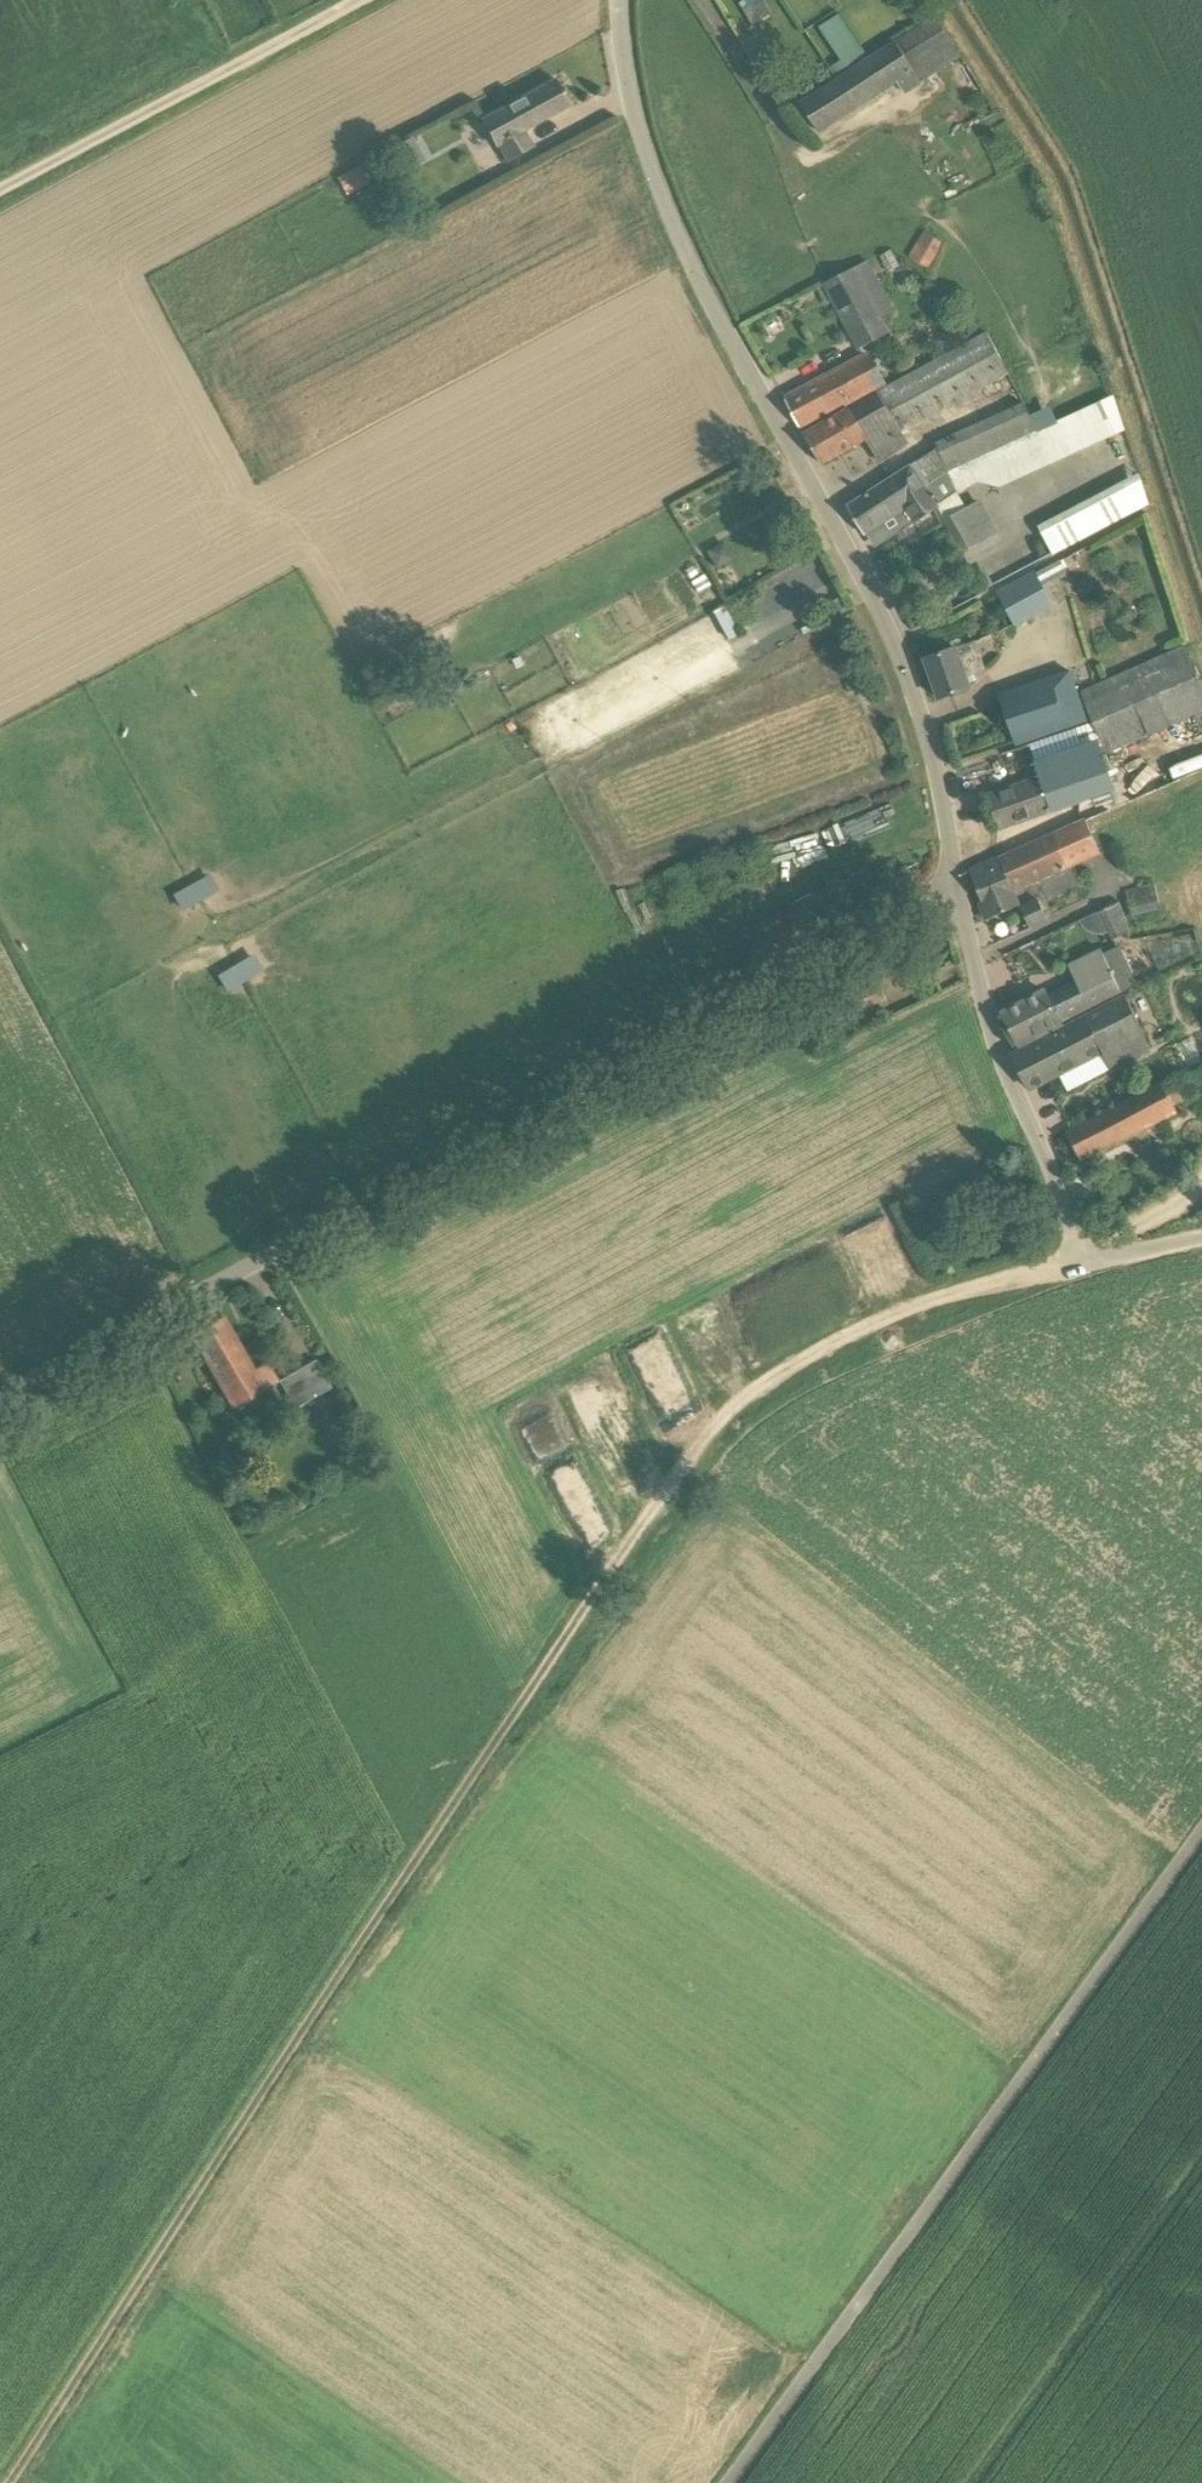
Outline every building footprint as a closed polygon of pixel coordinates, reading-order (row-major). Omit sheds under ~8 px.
[(744,10),(753,26),(772,15),(763,0),(761,0),(744,10)] [(772,13),(785,6),(781,0),(764,0),(772,13)] [(933,13),(924,0),(901,0),(917,25),(933,13)] [(830,69),(837,79),(869,57),(840,14),(820,28),(842,61),(830,69)] [(913,35),(937,71),(960,56),(936,17),(911,33),(913,35)] [(906,93),(923,83),(896,42),(801,102),(819,133),(899,82),(906,93)] [(571,105),(557,81),(487,120),(509,158),(535,145),(527,129),(571,105)] [(377,179),(368,162),(338,178),(347,195),(377,179)] [(943,242),(924,231),(910,256),(928,267),(943,242)] [(863,263),(823,284),(859,349),(890,333),(882,319),(891,314),(863,263)] [(1007,371),(987,332),(875,389),(903,431),(1007,371)] [(866,358),(786,401),(800,429),(880,384),(866,358)] [(879,395),(804,435),(823,465),(866,438),(877,455),(882,451),(887,459),(910,444),(879,395)] [(1113,396),(1082,410),(1097,444),(1124,431),(1113,396)] [(1025,402),(936,443),(939,450),(911,468),(923,485),(939,477),(950,472),(949,470),(1037,430),(1025,402)] [(911,468),(848,507),(865,536),(882,526),(890,539),(916,522),(938,506),(959,493),(950,472),(939,477),(923,485),(911,468)] [(1129,488),(1043,533),(1054,554),(1140,509),(1129,488)] [(980,502),(944,524),(960,553),(997,532),(980,502)] [(721,541),(707,550),(716,565),(731,556),(721,541)] [(994,584),(987,572),(976,578),(983,590),(994,584)] [(1034,574),(998,595),(1014,623),(1051,603),(1034,574)] [(1184,644),(1079,692),(1108,752),(1201,709),(1201,687),(1184,644)] [(980,648),(961,655),(959,649),(926,660),(940,700),(971,689),(967,677),(988,669),(980,648)] [(1071,672),(1001,696),(1018,746),(1087,722),(1071,672)] [(999,830),(1096,797),(1111,793),(1095,742),(1080,747),(1075,734),(1030,748),(1041,780),(988,797),(999,830)] [(1099,851),(1088,829),(972,873),(981,897),(1099,851)] [(1103,859),(1099,851),(981,897),(990,921),(1022,909),(1016,891),(1103,859)] [(208,873),(170,892),(178,908),(216,889),(208,873)] [(852,917),(835,883),(730,939),(749,971),(852,917)] [(1155,884),(1127,891),(1133,916),(1162,908),(1155,884)] [(1039,900),(1022,908),(1030,928),(1048,920),(1039,900)] [(1118,904),(1100,913),(1111,938),(1129,930),(1118,904)] [(1139,985),(1121,945),(1103,954),(1102,952),(1070,967),(1079,984),(1049,1000),(1044,992),(1003,1014),(1019,1048),(1122,993),(1139,985)] [(222,988),(261,971),(253,954),(214,971),(222,988)] [(1126,998),(1014,1056),(1031,1090),(1104,1053),(1112,1069),(1152,1049),(1126,998)] [(1177,1113),(1163,1085),(1067,1133),(1082,1161),(1177,1113)] [(263,1359),(247,1368),(221,1318),(195,1334),(236,1411),(279,1387),(263,1359)] [(318,1357),(280,1379),(296,1406),(334,1385),(318,1357)]
